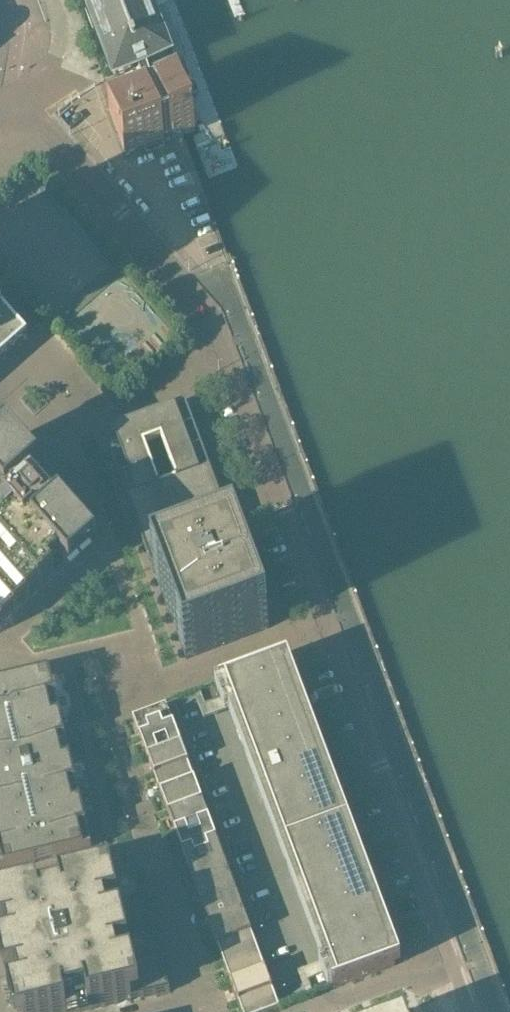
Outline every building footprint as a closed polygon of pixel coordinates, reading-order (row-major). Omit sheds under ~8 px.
[(146,0),(86,0),(115,80),(138,72),(146,69),(168,60),(146,0)] [(155,94),(147,97),(109,111),(125,156),(164,142),(163,139),(171,136),(172,139),(195,130),(178,85),(155,94)] [(27,340),(0,309),(0,364),(27,340)] [(102,436),(152,571),(186,661),(269,630),(236,540),(211,473),(185,404),(102,436)] [(34,482),(40,477),(8,440),(2,446),(0,447),(0,630),(65,572),(71,578),(98,554),(34,482)] [(400,965),(287,662),(282,664),(219,687),(226,706),(248,698),(275,771),(259,777),(269,803),(285,797),(347,962),(325,970),(332,990),(400,965)] [(0,687),(0,872),(107,847),(65,671),(0,687)] [(174,728),(166,707),(132,720),(140,740),(174,728)] [(181,748),(174,728),(140,740),(147,760),(181,748)] [(189,768),(181,748),(147,760),(155,781),(189,768)] [(195,785),(189,768),(155,781),(162,799),(195,785)] [(202,805),(195,785),(162,799),(169,818),(202,805)] [(210,825),(202,805),(169,818),(176,838),(210,825)] [(216,843),(210,825),(176,838),(183,856),(216,843)] [(223,861),(216,843),(183,856),(190,874),(223,861)] [(231,881),(223,861),(190,874),(197,894),(231,881)] [(141,870),(0,904),(0,928),(20,1011),(89,1011),(170,993),(141,870)] [(238,902),(231,881),(197,894),(205,914),(238,902)] [(245,920),(238,902),(205,914),(212,933),(245,920)] [(252,938),(245,920),(212,933),(218,951),(252,938)] [(259,957),(252,938),(218,951),(226,970),(259,957)] [(266,975),(259,957),(226,970),(232,988),(266,975)] [(272,993),(266,975),(232,988),(239,1006),(272,993)] [(272,993),(239,1006),(241,1011),(274,1011),(279,1010),(272,993)]
